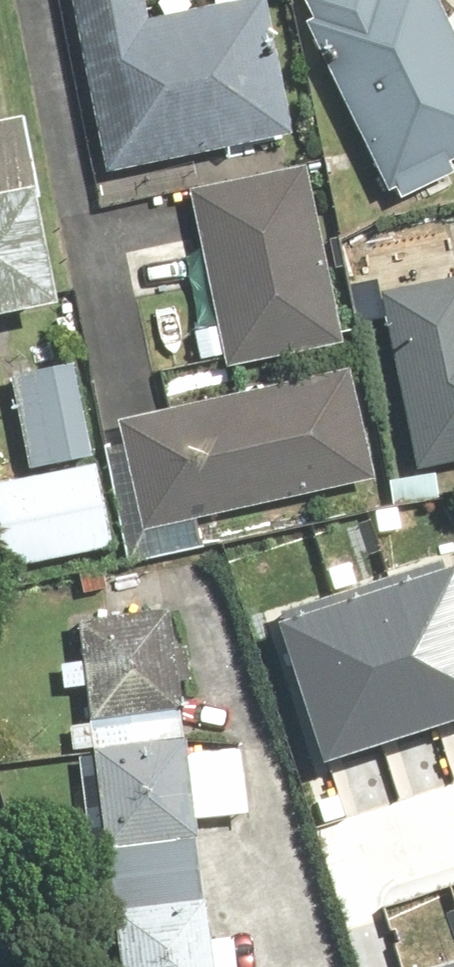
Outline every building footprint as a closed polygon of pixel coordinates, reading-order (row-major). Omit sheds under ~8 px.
[(222,14),(199,18),(200,16),(200,14),(200,11),(200,8),(199,6),(199,4),(198,1),(197,0),(161,0),(160,2),(159,4),(159,7),(158,9),(158,12),(158,14),(159,17),(160,19),(161,22),(162,24),(164,26),(156,27),(151,0),(82,0),(117,171),(299,134),(273,3),(252,8),(253,5),(253,3),(254,1),(254,0),(215,0),(215,1),(216,3),(216,6),(217,8),(219,10),(220,12),(222,14)] [(394,195),(453,167),(453,18),(446,0),(303,0),(394,195)] [(234,353),(236,362),(349,339),(316,176),(252,189),(251,180),(194,192),(223,330),(200,334),(206,360),(234,353)] [(82,301),(60,197),(0,209),(0,319),(82,301)] [(389,295),(424,470),(453,464),(453,282),(389,295)] [(110,456),(134,566),(210,548),(203,516),(379,477),(355,371),(127,423),(133,451),(110,456)] [(97,460),(36,473),(0,480),(0,514),(12,573),(116,551),(97,460)] [(319,759),(453,717),(453,562),(275,617),(319,759)] [(184,685),(196,683),(190,644),(178,646),(173,613),(81,626),(87,662),(64,665),(68,691),(90,688),(96,726),(81,728),(85,754),(100,752),(192,738),(184,685)] [(204,820),(258,812),(250,751),(195,759),(192,738),(100,752),(85,754),(100,857),(115,854),(207,841),(204,820)] [(123,911),(215,898),(207,841),(115,854),(123,911)] [(123,911),(131,966),(225,966),(215,898),(123,911)]
